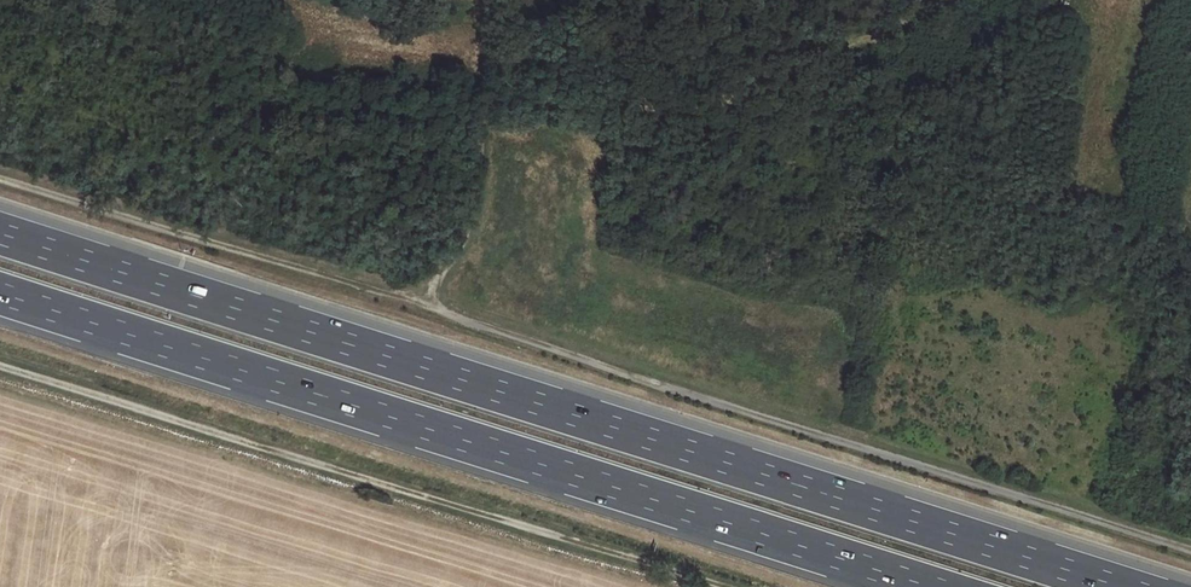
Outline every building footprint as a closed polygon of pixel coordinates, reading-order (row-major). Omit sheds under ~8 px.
[(263,79),(275,80),(275,68),(264,68),(263,79)]
